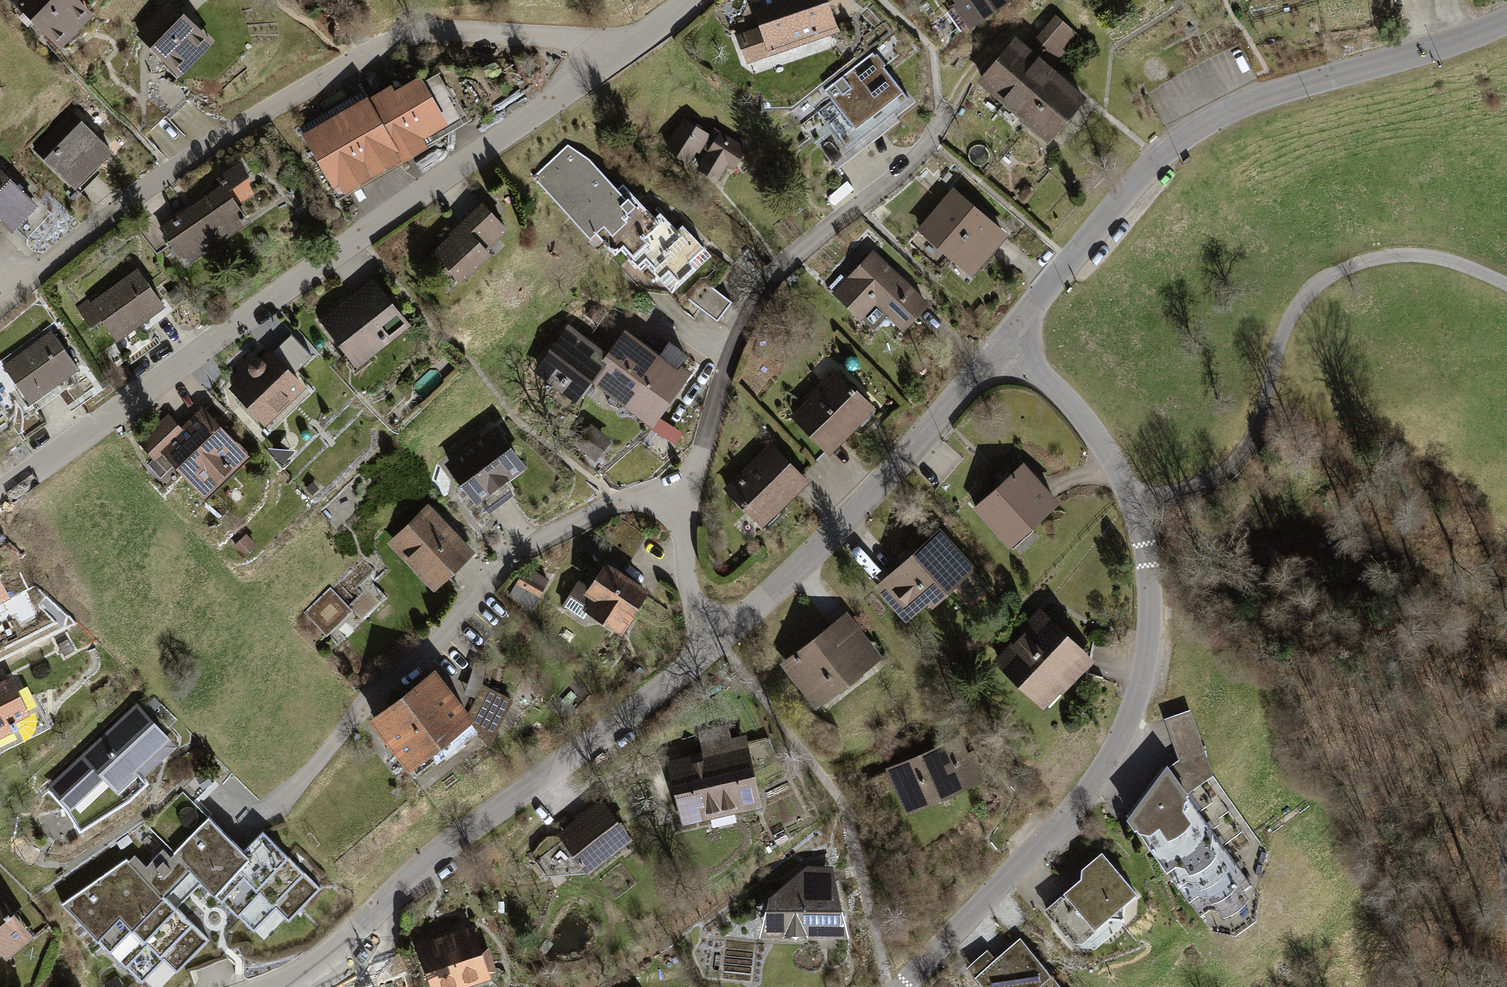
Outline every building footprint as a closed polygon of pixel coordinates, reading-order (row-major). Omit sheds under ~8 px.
[(18,4),(64,49),(95,17),(77,0),(22,0),(18,4)] [(139,30),(183,75),(214,45),(171,0),(170,0),(139,30)] [(767,30),(745,37),(756,70),(853,38),(841,0),(758,0),(767,30)] [(956,3),(952,6),(969,30),(1012,0),(954,0),(956,3)] [(1055,15),(1036,37),(1059,58),(1079,37),(1055,15)] [(1087,100),(1015,38),(977,82),(1049,144),(1087,100)] [(915,102),(877,54),(829,91),(839,103),(801,133),(829,169),(915,102)] [(426,70),(305,136),(342,203),(433,154),(423,136),(453,119),(426,70)] [(74,109),(35,148),(76,189),(115,150),(74,109)] [(744,150),(683,118),(665,151),(726,183),(744,150)] [(654,224),(577,147),(541,182),(624,265),(635,255),(672,293),(708,258),(665,214),(654,224)] [(0,172),(0,231),(15,244),(44,213),(0,172)] [(227,185),(165,226),(192,266),(254,225),(227,185)] [(1008,236),(953,189),(917,231),(973,277),(1008,236)] [(486,205),(429,253),(460,290),(501,256),(490,244),(507,230),(486,205)] [(882,208),(875,215),(878,218),(885,212),(882,208)] [(935,305),(874,249),(846,280),(834,292),(832,295),(871,331),(887,314),(908,334),(935,305)] [(136,269),(88,303),(116,343),(164,309),(136,269)] [(828,287),(834,292),(846,280),(840,274),(828,287)] [(375,279),(319,325),(354,368),(410,322),(375,279)] [(720,319),(732,303),(717,291),(705,307),(720,319)] [(615,354),(572,324),(533,378),(586,416),(602,393),(656,431),(694,378),(630,333),(615,354)] [(0,364),(0,366),(28,408),(81,372),(53,329),(0,364)] [(274,349),(227,390),(265,433),(312,392),(274,349)] [(876,411),(838,371),(790,417),(802,429),(824,452),(829,457),(876,411)] [(173,413),(141,440),(159,460),(172,449),(214,497),(259,459),(214,407),(187,430),(173,413)] [(813,463),(824,452),(802,429),(791,440),(813,463)] [(504,435),(456,469),(482,505),(530,470),(504,435)] [(813,463),(791,440),(780,451),(802,474),(813,463)] [(772,443),(724,487),(762,527),(810,483),(802,474),(780,451),(772,443)] [(1023,465),(973,510),(1011,551),(1061,506),(1023,465)] [(480,554),(432,505),(396,539),(443,589),(480,554)] [(941,527),(870,588),(904,627),(930,605),(933,609),(978,570),(941,527)] [(246,534),(233,547),(245,559),(258,546),(246,534)] [(610,562),(587,594),(638,629),(660,598),(610,562)] [(15,601),(5,582),(0,571),(0,608),(15,601)] [(970,601),(986,590),(978,577),(961,588),(970,601)] [(332,593),(307,615),(325,637),(351,615),(332,593)] [(848,609),(782,660),(817,706),(884,655),(848,609)] [(1039,611),(991,661),(1043,710),(1061,692),(1064,695),(1094,663),(1039,611)] [(0,677),(0,736),(13,729),(8,721),(29,710),(10,672),(0,677)] [(433,675),(369,724),(408,776),(473,727),(433,675)] [(135,702),(48,785),(69,809),(79,825),(130,795),(145,780),(142,776),(176,744),(135,702)] [(1217,772),(1190,710),(1164,718),(1179,756),(1131,819),(1218,929),(1243,933),(1260,920),(1260,899),(1260,885),(1266,848),(1217,772)] [(699,730),(704,755),(750,745),(747,731),(731,735),(729,723),(699,730)] [(961,735),(887,769),(909,818),(983,784),(961,735)] [(692,753),(667,759),(683,824),(764,805),(750,745),(704,755),(693,758),(692,753)] [(182,792),(148,827),(175,852),(202,880),(213,891),(252,929),(276,903),(290,918),(320,889),(264,830),(244,849),(182,792)] [(601,796),(557,831),(564,840),(588,869),(631,834),(601,796)] [(588,869),(564,840),(536,861),(547,874),(588,869)] [(134,852),(128,859),(177,906),(189,893),(202,880),(175,852),(171,856),(162,847),(145,863),(134,852)] [(62,901),(151,986),(161,986),(209,938),(177,906),(128,859),(126,857),(62,901)] [(1112,857),(1054,905),(1089,948),(1148,900),(1112,857)] [(770,889),(761,931),(851,933),(832,863),(806,863),(770,889)] [(1,951),(7,959),(35,937),(0,893),(0,952),(1,951)] [(417,942),(431,986),(469,986),(469,983),(491,976),(474,923),(417,942)] [(982,973),(994,986),(1065,986),(1025,938),(982,973)]
